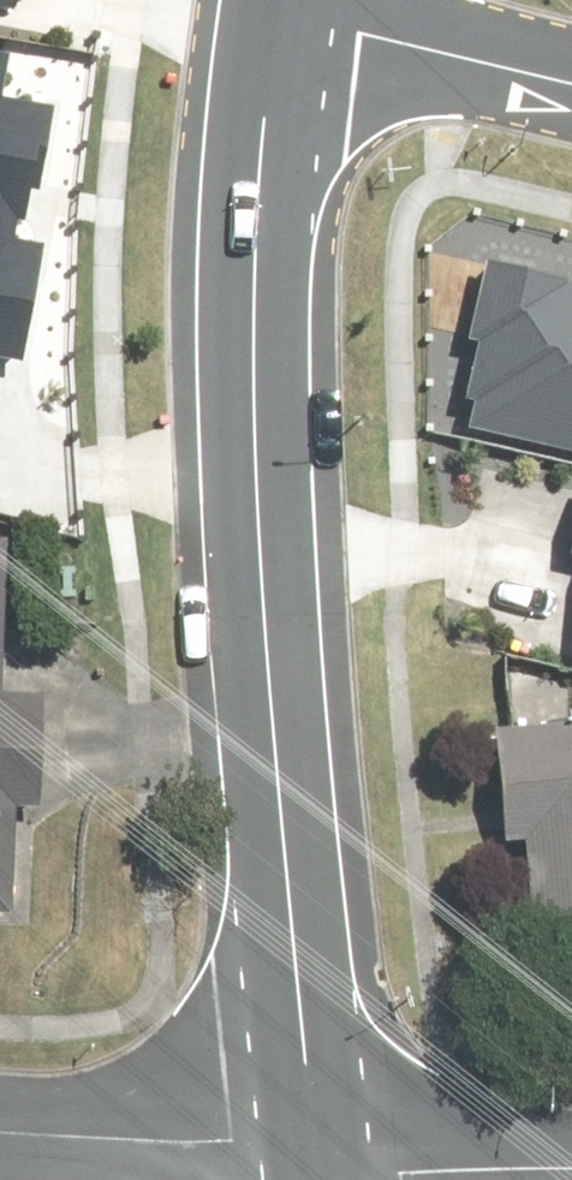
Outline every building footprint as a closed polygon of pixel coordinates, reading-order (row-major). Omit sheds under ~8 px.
[(5,924),(10,818),(29,819),(34,699),(0,698),(0,924),(5,924)] [(488,737),(493,839),(525,837),(531,963),(571,961),(571,733),(488,737)]
